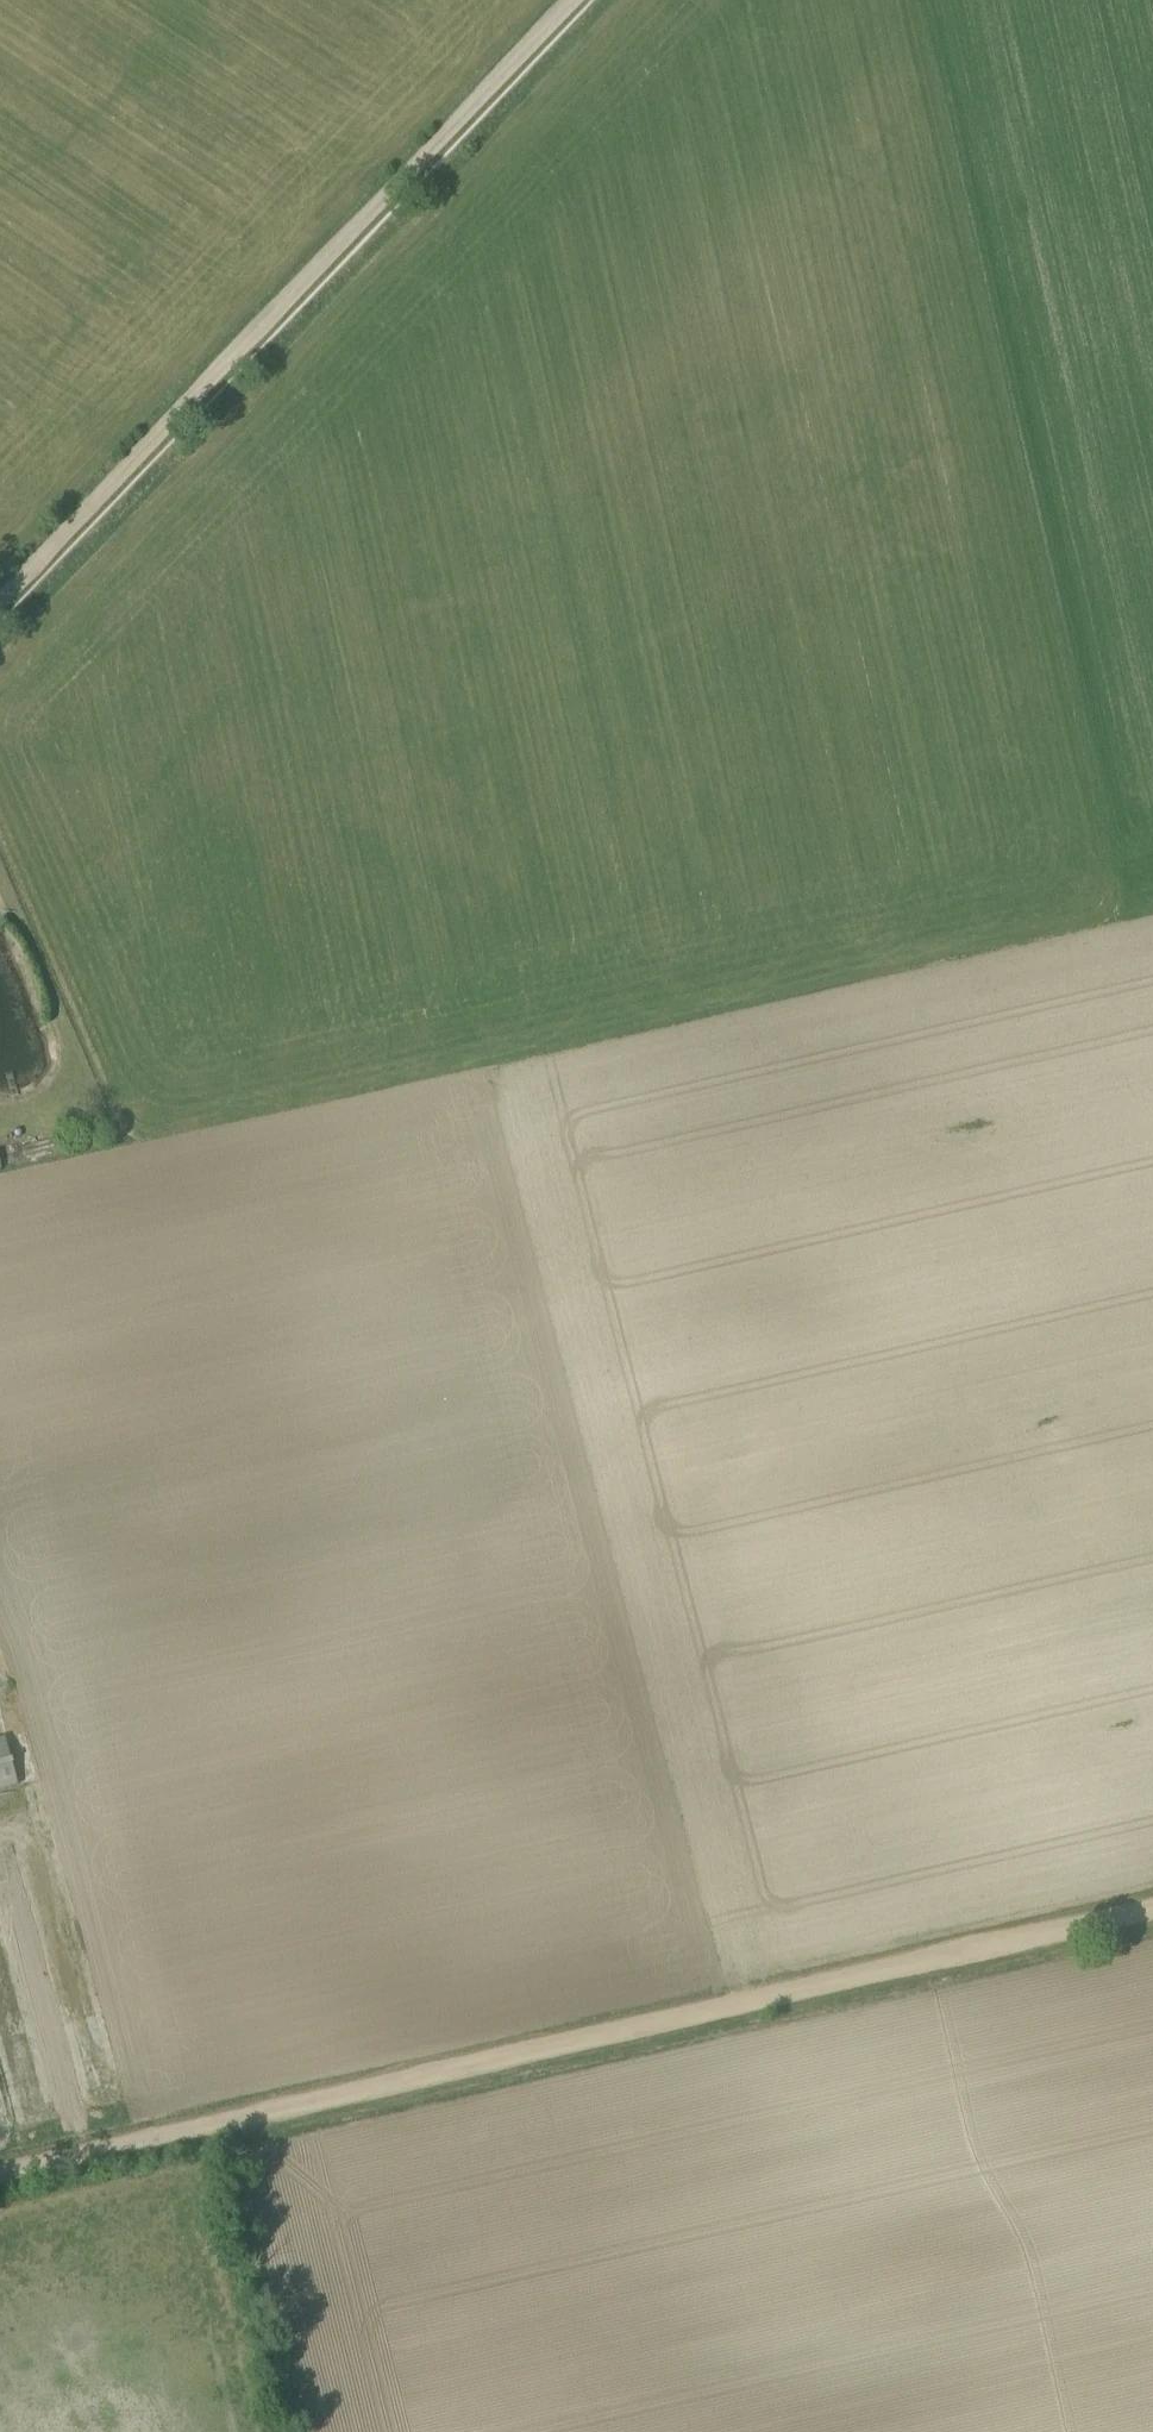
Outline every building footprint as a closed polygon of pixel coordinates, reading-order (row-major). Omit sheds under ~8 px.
[(18,1787),(4,1737),(0,1738),(0,1792),(18,1787)]
